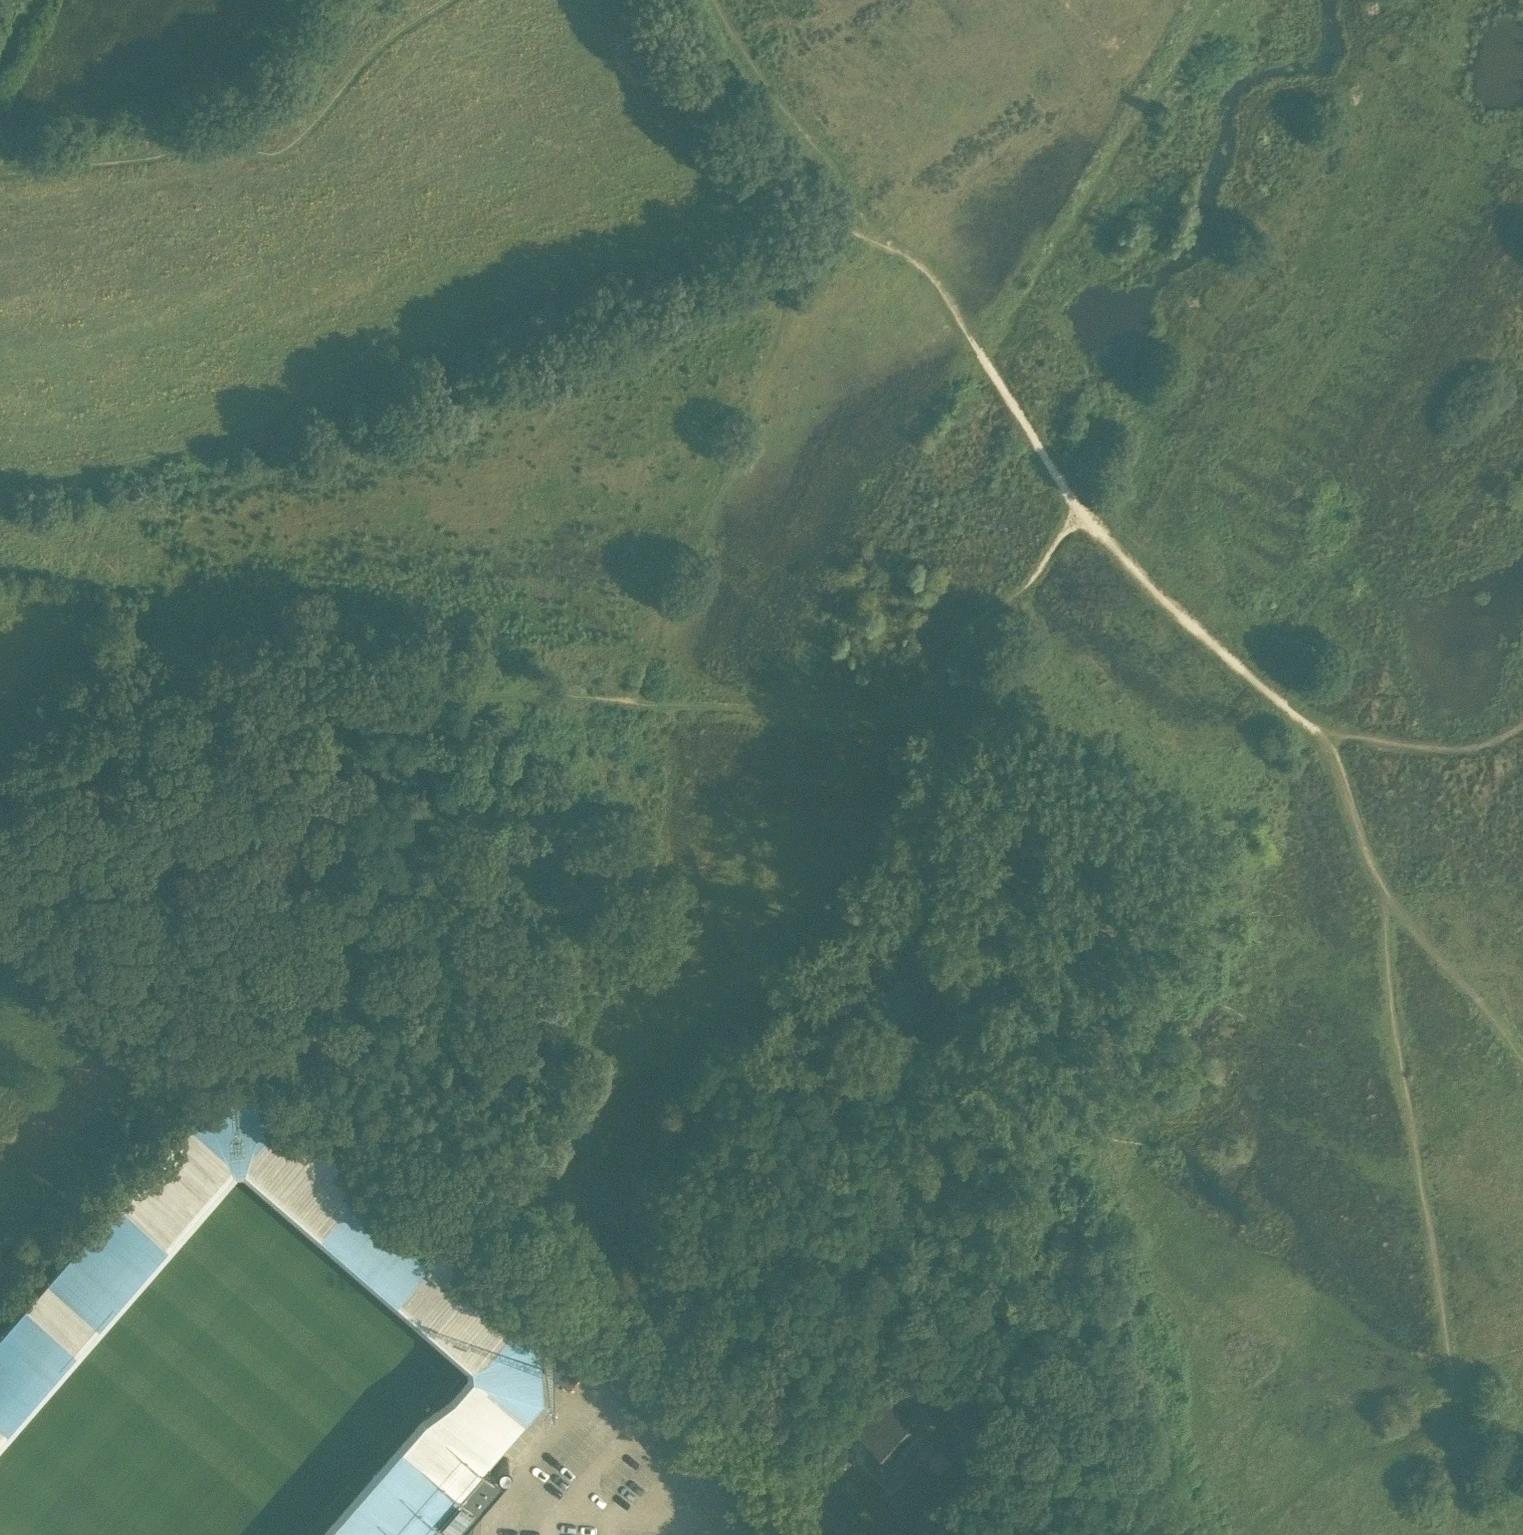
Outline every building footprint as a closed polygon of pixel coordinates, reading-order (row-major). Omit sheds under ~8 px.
[(522,1312),(345,1159),(265,1090),(199,1095),(0,1325),(0,1437),(239,1163),(469,1361),(318,1534),(470,1534),(472,1511),(509,1468),(511,1465),(511,1463),(510,1460),(508,1458),(506,1457),(503,1456),(501,1457),(499,1459),(492,1466),(483,1459),(542,1391),(539,1341),(538,1325),(522,1312)]
